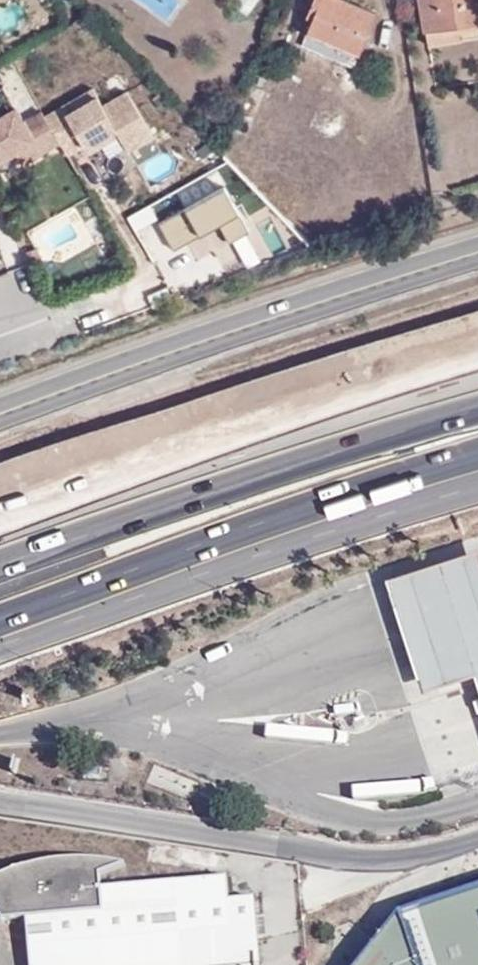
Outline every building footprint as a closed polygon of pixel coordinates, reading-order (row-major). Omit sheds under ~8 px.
[(359,53),(374,14),(343,0),(312,0),(305,16),(312,19),(307,30),(359,53)] [(423,30),(427,29),(477,21),(477,0),(418,0),(423,30)] [(429,44),(477,36),(477,21),(427,29),(429,44)] [(91,88),(43,116),(59,143),(67,155),(81,148),(85,154),(118,137),(127,152),(153,138),(125,90),(102,105),(91,88)] [(59,143),(43,116),(41,112),(24,123),(15,108),(0,117),(0,161),(34,141),(40,153),(59,143)] [(386,576),(413,657),(423,691),(476,674),(477,681),(477,547),(386,576)] [(97,770),(96,776),(114,778),(115,773),(97,770)] [(254,902),(231,903),(229,881),(105,891),(103,877),(127,867),(117,864),(101,862),(89,861),(81,862),(81,866),(38,871),(34,868),(13,874),(0,879),(0,911),(8,924),(30,921),(33,964),(260,964),(254,902)] [(81,866),(81,862),(70,862),(61,863),(46,865),(34,868),(38,871),(81,866)] [(396,909),(352,964),(477,964),(477,882),(396,909)]
